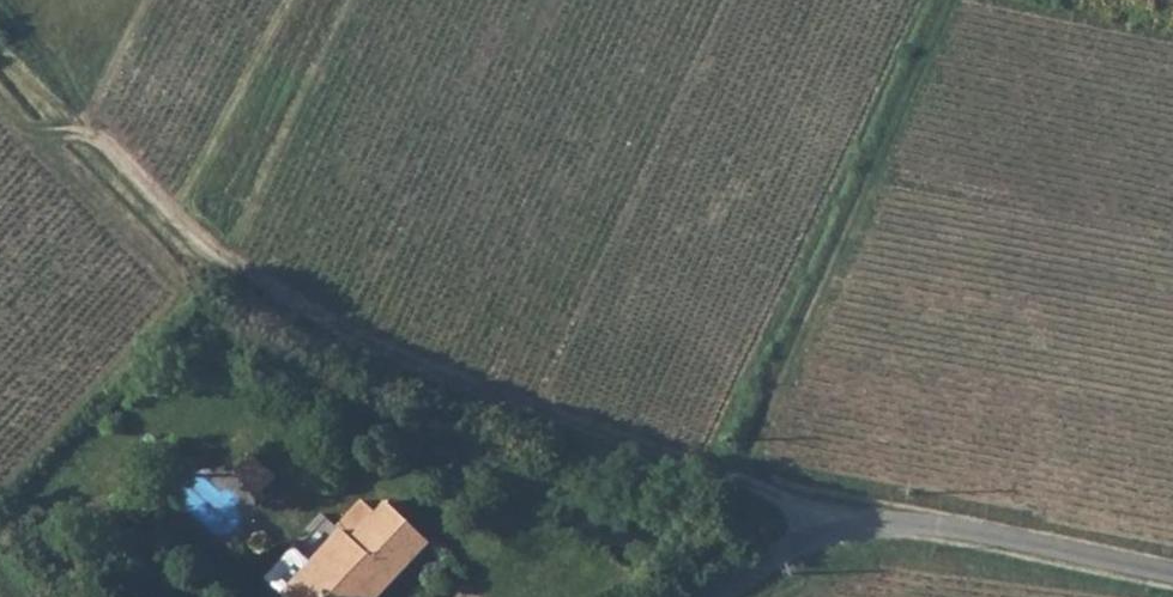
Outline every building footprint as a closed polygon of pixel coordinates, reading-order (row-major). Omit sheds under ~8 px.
[(384,503),(348,540),(338,530),(280,593),(285,596),(374,596),(427,542),(384,503)]
